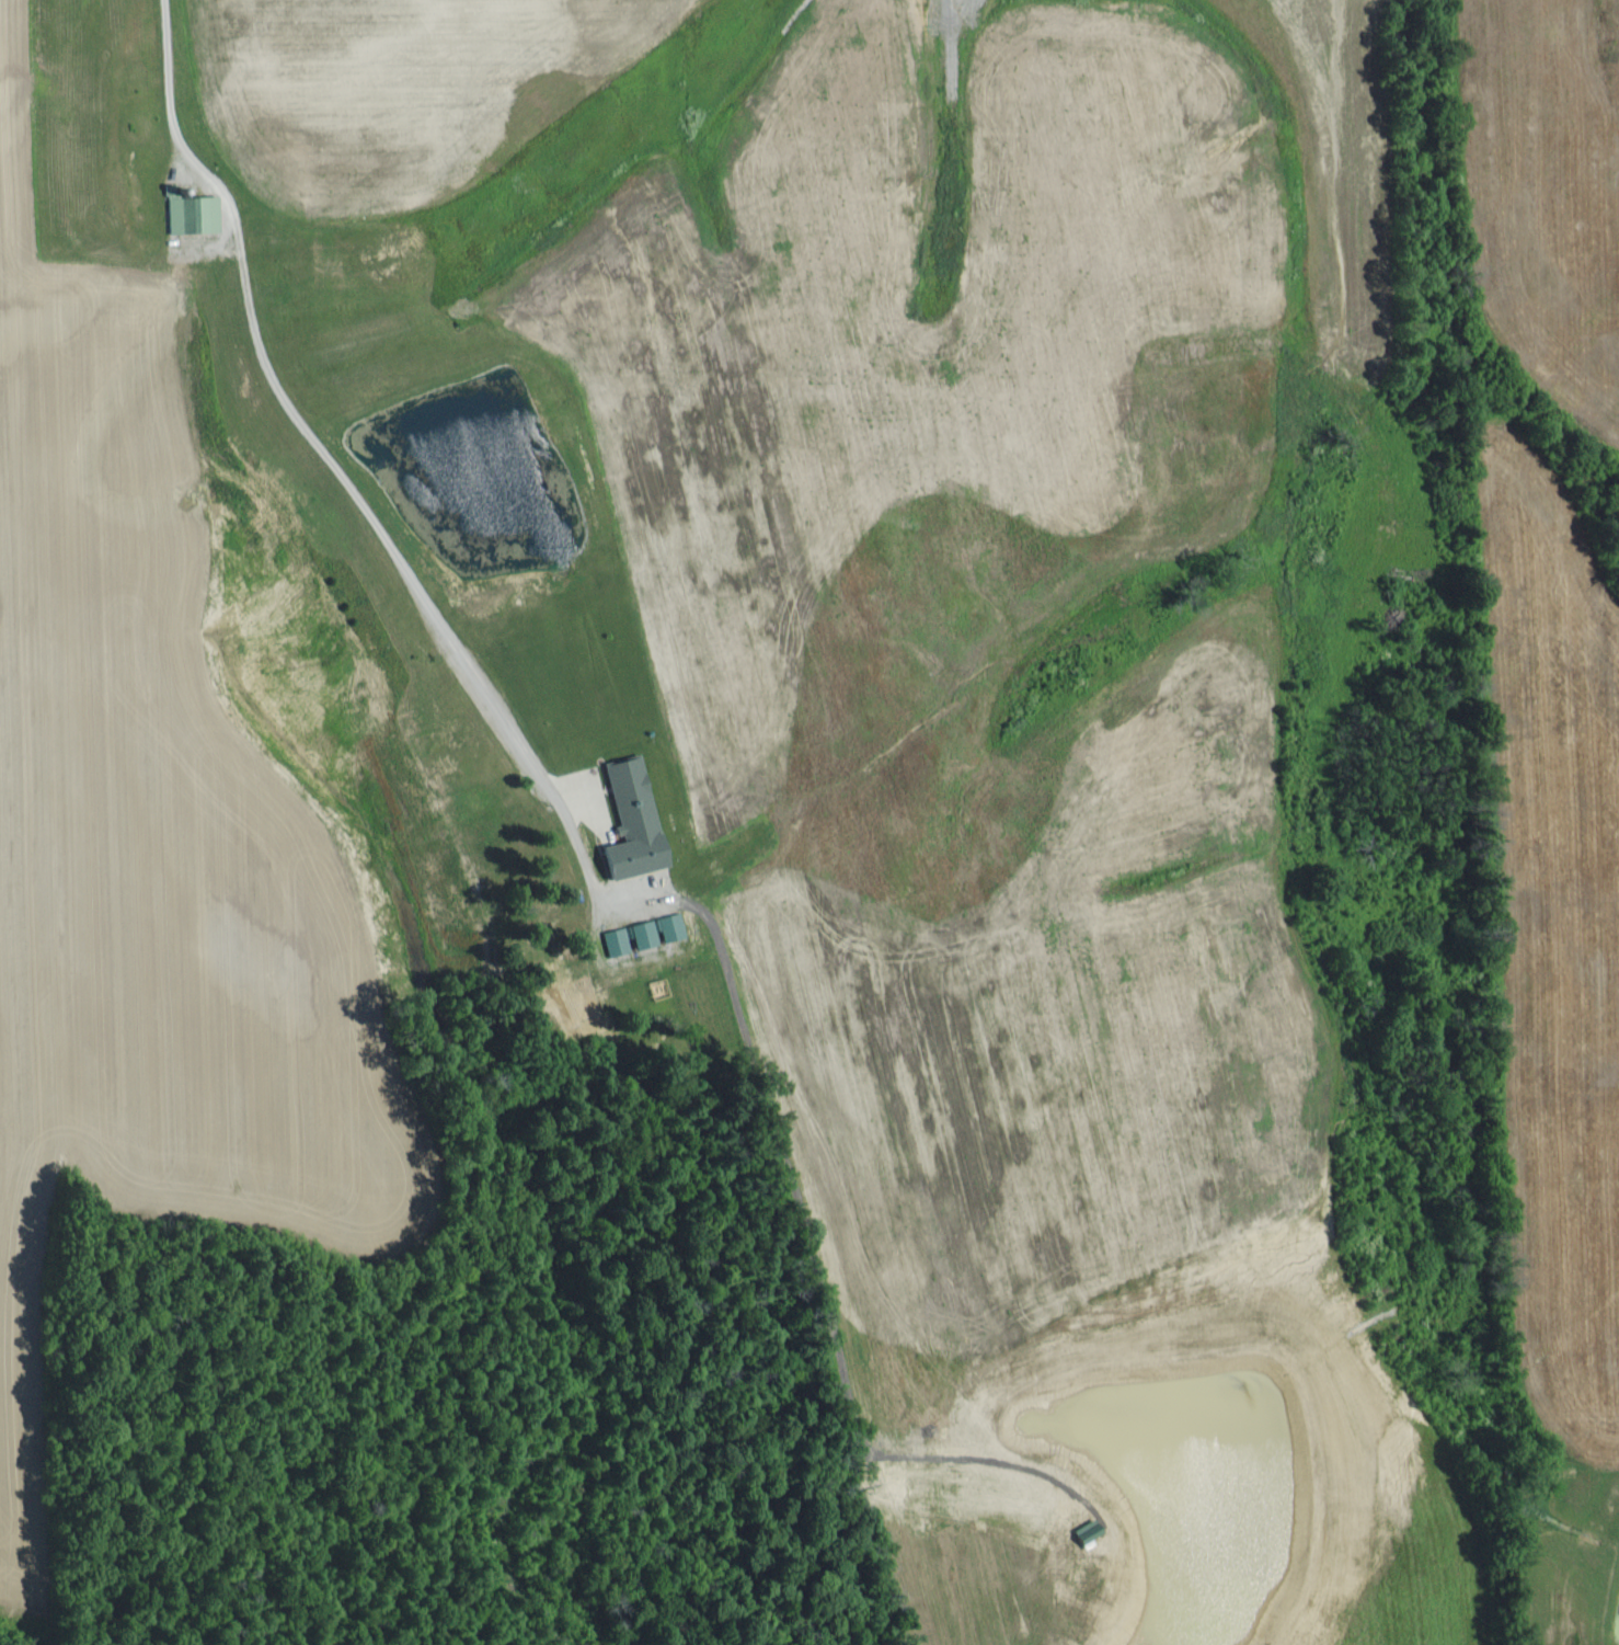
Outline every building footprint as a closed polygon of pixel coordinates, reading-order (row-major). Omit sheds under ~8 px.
[(215,230),(214,194),(163,196),(165,232),(215,230)] [(601,762),(615,824),(613,824),(617,840),(596,845),(604,879),(662,865),(636,754),(601,762)] [(661,941),(682,936),(676,911),(650,917),(654,930),(658,929),(661,941)]
